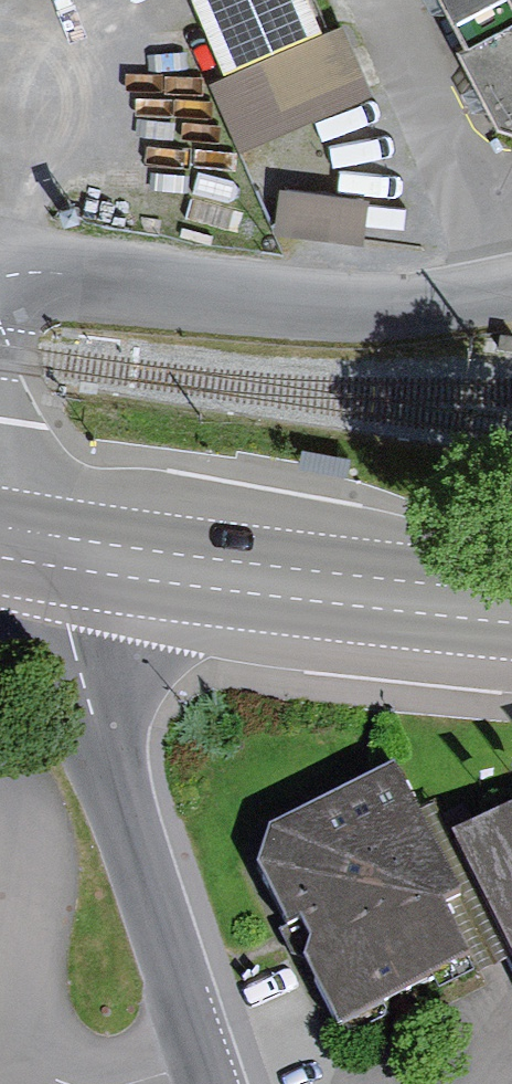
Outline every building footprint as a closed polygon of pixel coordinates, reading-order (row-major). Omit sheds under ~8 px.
[(327,28),(314,0),(193,0),(225,73),(208,81),(238,151),(372,92),(341,22),(327,28)] [(468,41),(511,18),(511,0),(446,0),(468,41)] [(511,133),(511,18),(468,41),(455,48),(499,131),(511,133)] [(368,195),(278,186),(273,233),(363,242),(368,195)] [(343,1048),(504,965),(447,855),(406,776),(272,845),(259,887),(289,944),(302,938),(311,955),(304,972),(343,1048)] [(447,855),(504,965),(511,980),(511,822),(447,855)]
